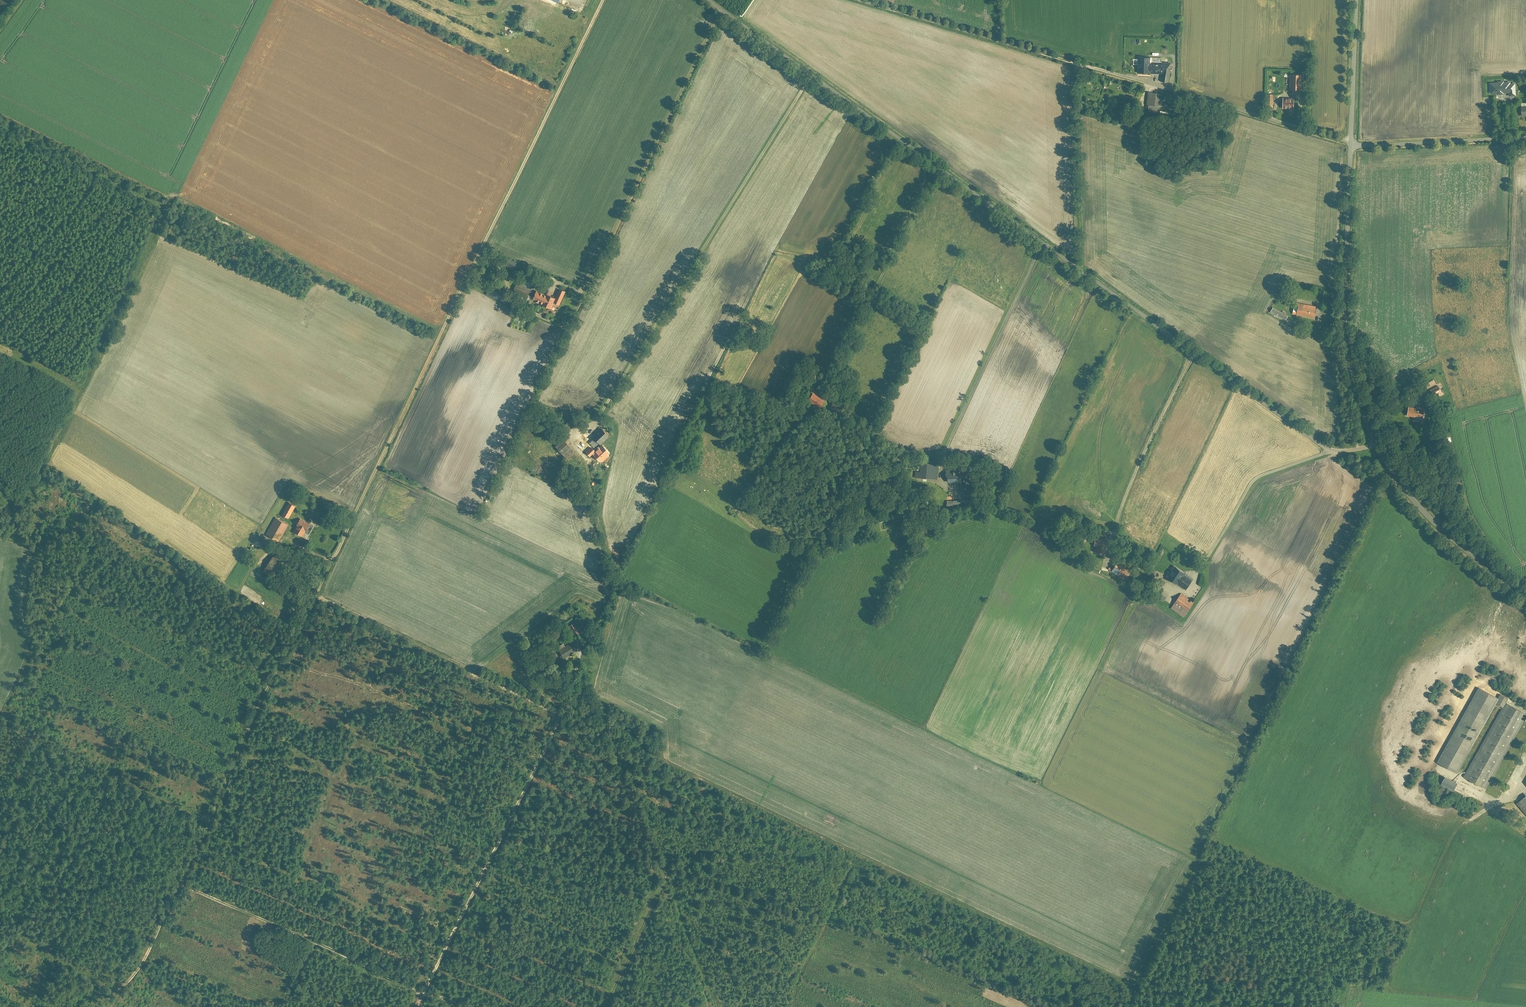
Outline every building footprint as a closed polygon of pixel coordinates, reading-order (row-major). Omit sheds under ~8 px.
[(1171,59),(1152,59),(1152,57),(1140,57),(1140,75),(1153,75),(1153,68),(1170,69),(1171,59)] [(1291,75),(1292,90),(1304,90),(1304,75),(1291,75)] [(1497,94),(1503,93),(1503,92),(1510,92),(1510,95),(1515,95),(1514,84),(1510,84),(1510,82),(1503,83),(1503,82),(1498,82),(1498,83),(1491,84),(1491,93),(1497,93),(1497,94)] [(1166,96),(1152,93),(1146,121),(1160,123),(1166,96)] [(1268,94),(1267,108),(1275,109),(1276,95),(1268,94)] [(1286,99),(1286,109),(1298,110),(1298,99),(1286,99)] [(509,259),(503,269),(513,274),(518,264),(509,259)] [(517,282),(513,292),(527,298),(530,291),(531,288),(517,282)] [(498,290),(493,301),(503,305),(507,294),(498,290)] [(552,305),(553,305),(555,299),(546,295),(537,291),(535,294),(530,291),(527,298),(532,301),(533,299),(543,303),(542,304),(550,308),(552,305)] [(1300,302),(1297,317),(1317,320),(1319,306),(1300,302)] [(832,386),(828,391),(834,396),(838,391),(832,386)] [(815,393),(810,403),(821,409),(826,400),(815,393)] [(836,401),(832,407),(840,413),(845,407),(836,401)] [(1409,407),(1407,416),(1415,417),(1414,418),(1416,419),(1416,421),(1420,421),(1421,420),(1423,420),(1425,408),(1416,407),(1416,408),(1409,407)] [(593,434),(588,439),(592,443),(595,440),(602,446),(611,437),(602,428),(594,436),(593,434)] [(584,438),(576,445),(587,458),(595,451),(584,438)] [(566,440),(556,448),(566,460),(576,453),(566,440)] [(918,463),(918,480),(938,480),(938,463),(918,463)] [(949,465),(947,479),(966,481),(968,467),(949,465)] [(937,489),(936,509),(951,509),(951,489),(937,489)] [(290,503),(283,517),(289,520),(296,507),(290,503)] [(277,519),(268,535),(279,542),(289,525),(277,519)] [(309,522),(307,526),(301,523),(295,534),(304,539),(307,535),(310,537),(316,526),(309,522)] [(1097,537),(1095,550),(1110,552),(1112,539),(1097,537)] [(275,553),(263,572),(271,577),(283,558),(275,553)] [(1119,563),(1114,573),(1127,580),(1133,570),(1119,563)] [(1179,566),(1170,579),(1187,592),(1197,579),(1179,566)] [(1162,591),(1157,598),(1164,603),(1169,595),(1162,591)] [(1180,597),(1172,608),(1185,618),(1193,607),(1180,597)] [(573,618),(566,622),(578,640),(584,636),(573,618)] [(560,651),(564,658),(577,650),(572,643),(560,651)] [(1437,764),(1457,774),(1496,698),(1476,688),(1437,764)] [(1489,791),(1525,721),(1525,716),(1503,704),(1464,778),(1489,791)]
